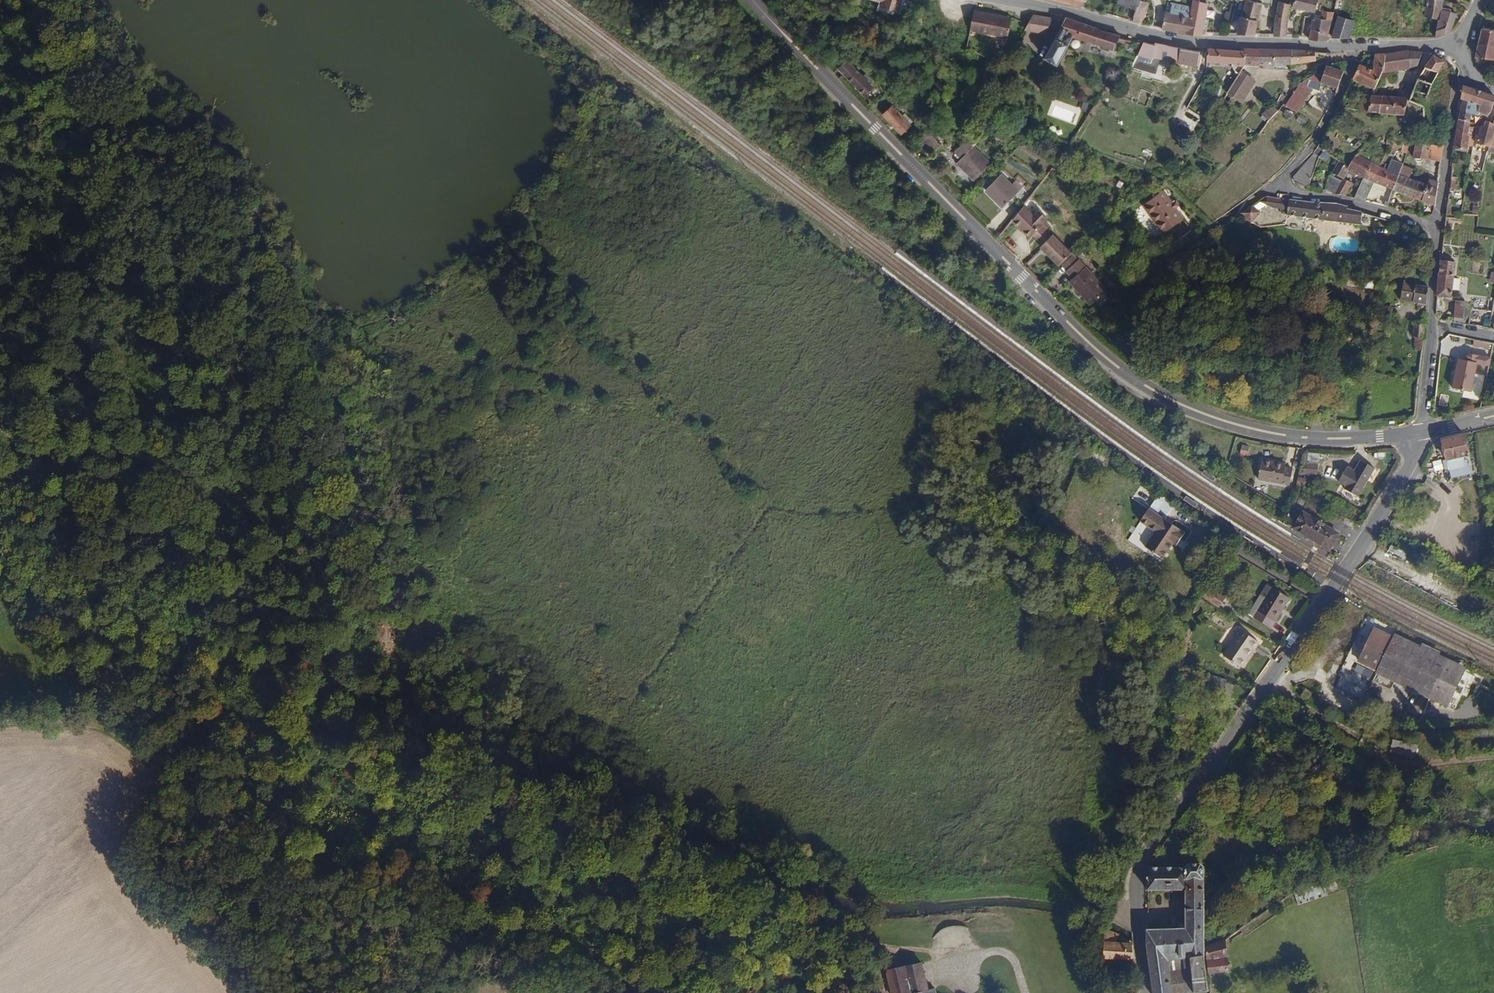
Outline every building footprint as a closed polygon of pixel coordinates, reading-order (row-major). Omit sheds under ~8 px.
[(899,0),(880,0),(879,4),(896,10),(899,0)] [(1086,0),(1047,0),(1084,9),(1086,0)] [(1117,4),(1137,11),(1140,1),(1140,0),(1118,0),(1117,4)] [(1209,3),(1194,0),(1192,0),(1189,17),(1186,33),(1203,36),(1203,32),(1209,3)] [(1259,20),(1263,3),(1246,0),(1244,0),(1242,7),(1240,16),(1259,20)] [(1317,0),(1294,0),(1293,6),(1313,10),(1313,14),(1319,15),(1319,11),(1318,10),(1319,6),(1316,5),(1317,0)] [(1443,2),(1443,1),(1439,0),(1422,0),(1421,3),(1428,4),(1425,21),(1438,24),(1442,8),(1443,2)] [(1143,22),(1148,7),(1145,6),(1146,3),(1140,1),(1137,11),(1134,21),(1143,24),(1143,22)] [(1288,19),(1290,5),(1279,2),(1275,17),(1288,19)] [(1454,11),(1456,7),(1453,6),(1452,10),(1442,8),(1438,24),(1435,38),(1446,34),(1448,31),(1454,11)] [(994,33),(999,12),(973,7),(970,29),(994,33)] [(1333,21),(1334,14),(1322,11),(1320,18),(1333,21)] [(1452,29),(1457,13),(1454,11),(1448,31),(1450,32),(1452,29)] [(1007,35),(1010,19),(1001,17),(1002,13),(999,12),(994,33),(1007,35)] [(1186,33),(1189,17),(1165,12),(1162,27),(1161,28),(1186,33)] [(1046,33),(1054,17),(1034,13),(1028,24),(1025,29),(1046,33)] [(1331,38),(1335,22),(1333,21),(1320,18),(1304,15),(1303,21),(1311,23),(1310,36),(1309,41),(1324,43),(1326,38),(1331,38)] [(1259,20),(1240,16),(1237,33),(1236,35),(1256,36),(1256,33),(1259,20)] [(1350,38),(1354,20),(1338,16),(1333,38),(1350,38)] [(1114,52),(1120,38),(1121,36),(1099,30),(1100,29),(1066,17),(1063,21),(1043,56),(1057,64),(1072,38),(1114,52)] [(1288,19),(1275,17),(1274,34),(1274,36),(1288,36),(1288,35),(1288,19)] [(1482,29),(1476,58),(1493,61),(1493,31),(1482,29)] [(1153,56),(1156,43),(1143,40),(1142,43),(1137,52),(1153,56)] [(1197,66),(1201,50),(1160,42),(1157,55),(1178,59),(1178,61),(1197,66)] [(1316,61),(1315,51),(1292,50),(1245,48),(1245,51),(1245,65),(1265,66),(1289,66),(1291,64),(1298,63),(1316,61)] [(1245,65),(1245,51),(1210,49),(1208,50),(1207,64),(1232,65),(1239,74),(1241,71),(1245,65)] [(1410,66),(1409,51),(1396,52),(1396,68),(1410,66)] [(1419,64),(1422,53),(1409,51),(1410,66),(1419,64)] [(1396,68),(1396,52),(1382,53),(1384,65),(1375,82),(1378,82),(1380,78),(1385,78),(1387,70),(1396,68)] [(1375,82),(1384,65),(1382,53),(1375,54),(1375,66),(1360,61),(1352,78),(1369,85),(1367,90),(1365,89),(1363,92),(1368,95),(1370,90),(1375,82)] [(1431,86),(1443,62),(1432,56),(1422,72),(1408,100),(1421,107),(1426,99),(1431,86)] [(1338,88),(1344,71),(1327,65),(1323,74),(1321,83),(1338,88)] [(871,85),(852,66),(843,75),(862,94),(871,85)] [(1242,104),(1250,91),(1257,81),(1241,71),(1239,74),(1226,94),(1242,104)] [(1319,91),(1321,83),(1323,74),(1314,74),(1301,84),(1286,105),(1285,107),(1298,113),(1313,89),(1319,91)] [(1154,96),(1157,90),(1146,86),(1144,92),(1154,96)] [(1493,107),(1493,98),(1463,86),(1461,97),(1463,98),(1480,105),(1479,109),(1488,114),(1493,112),(1493,107)] [(901,96),(891,87),(884,94),(894,104),(897,100),(901,96)] [(1099,98),(1103,91),(1097,87),(1092,94),(1099,98)] [(1380,113),(1382,96),(1372,95),(1373,92),(1370,90),(1368,95),(1366,111),(1380,113)] [(1366,111),(1368,95),(1360,94),(1358,109),(1366,111)] [(907,103),(901,96),(897,100),(903,107),(907,103)] [(1405,115),(1407,97),(1382,96),(1380,113),(1405,115)] [(1479,109),(1480,105),(1463,98),(1459,118),(1469,121),(1470,113),(1483,117),(1487,118),(1488,114),(1479,109)] [(912,108),(907,103),(903,107),(908,112),(912,108)] [(909,123),(890,104),(881,113),(900,132),(909,123)] [(1272,115),(1276,109),(1271,105),(1263,115),(1268,119),(1272,115)] [(1469,122),(1469,121),(1459,118),(1453,148),(1465,150),(1469,135),(1467,134),(1469,122)] [(1492,122),(1491,125),(1486,124),(1485,128),(1481,127),(1478,143),(1478,145),(1490,147),(1493,127),(1493,123),(1492,122)] [(931,136),(925,130),(915,137),(918,140),(931,136)] [(939,143),(931,136),(918,140),(929,152),(939,143)] [(989,165),(965,140),(954,151),(961,158),(956,162),(973,180),(989,165)] [(1426,160),(1428,144),(1414,142),(1412,158),(1414,162),(1419,162),(1422,160),(1426,160)] [(1443,146),(1428,144),(1426,160),(1440,162),(1443,146)] [(1308,185),(1319,155),(1315,152),(1293,176),(1298,182),(1308,185)] [(1364,179),(1371,162),(1356,157),(1349,168),(1347,172),(1364,179)] [(1399,173),(1402,163),(1393,160),(1388,168),(1381,165),(1371,162),(1364,179),(1375,183),(1393,190),(1399,173)] [(1347,172),(1349,168),(1338,161),(1332,174),(1342,180),(1347,172)] [(1427,184),(1399,173),(1393,190),(1422,201),(1427,184)] [(1336,191),(1342,180),(1332,174),(1326,186),(1336,191)] [(1018,191),(1022,186),(1018,182),(1013,186),(1001,175),(986,191),(1004,208),(1019,192),(1018,191)] [(1367,202),(1375,183),(1364,179),(1355,198),(1355,199),(1367,202)] [(1345,196),(1351,184),(1342,180),(1336,191),(1333,195),(1344,197),(1345,196)] [(1434,206),(1438,182),(1433,180),(1430,185),(1427,184),(1422,201),(1434,206)] [(1185,214),(1166,184),(1145,197),(1164,228),(1185,214)] [(1287,210),(1288,199),(1266,196),(1259,201),(1275,209),(1287,210)] [(1287,210),(1287,216),(1296,217),(1345,222),(1355,224),(1361,224),(1362,213),(1362,211),(1347,209),(1348,205),(1337,203),(1288,199),(1287,210)] [(1287,216),(1287,210),(1275,209),(1259,201),(1252,205),(1260,212),(1251,223),(1260,227),(1286,224),(1287,216)] [(1025,205),(1013,219),(1030,239),(1033,236),(1044,226),(1042,223),(1048,218),(1040,209),(1033,215),(1025,205)] [(1260,212),(1252,205),(1241,213),(1251,223),(1260,212)] [(1044,226),(1033,236),(1040,245),(1052,235),(1044,226)] [(1071,253),(1052,235),(1040,248),(1041,249),(1059,266),(1071,253)] [(1107,289),(1074,253),(1061,265),(1073,278),(1069,282),(1090,305),(1107,289)] [(1455,276),(1456,263),(1441,261),(1440,274),(1452,276),(1455,276)] [(1450,296),(1452,276),(1440,274),(1437,294),(1450,296)] [(1427,304),(1428,286),(1401,282),(1399,300),(1427,304)] [(1464,318),(1466,301),(1455,300),(1453,317),(1464,318)] [(1421,352),(1424,324),(1424,323),(1414,322),(1414,320),(1410,320),(1409,328),(1413,329),(1412,337),(1420,337),(1418,352),(1421,352)] [(1472,353),(1471,361),(1477,362),(1476,364),(1490,366),(1491,357),(1472,353)] [(1471,361),(1458,359),(1452,388),(1471,391),(1476,364),(1477,362),(1471,361)] [(1464,433),(1444,438),(1440,440),(1445,461),(1470,455),(1464,433)] [(1286,483),(1290,466),(1282,465),(1282,460),(1257,454),(1253,476),(1286,483)] [(1371,481),(1379,468),(1356,455),(1345,474),(1361,484),(1364,477),(1371,481)] [(1430,458),(1432,473),(1441,471),(1439,457),(1430,458)] [(1314,485),(1318,467),(1305,464),(1301,483),(1314,485)] [(1205,474),(1204,476),(1214,483),(1216,481),(1217,479),(1206,472),(1205,474)] [(1196,502),(1187,496),(1185,499),(1184,501),(1193,507),(1194,505),(1196,502)] [(1185,532),(1150,507),(1140,522),(1155,533),(1145,547),(1163,559),(1171,548),(1175,542),(1177,543),(1185,532)] [(1332,552),(1340,535),(1323,524),(1323,521),(1317,517),(1313,517),(1303,511),(1294,527),(1303,533),(1301,534),(1323,548),(1323,547),(1332,552)] [(1381,573),(1366,564),(1362,570),(1378,579),(1381,573)] [(1270,630),(1290,598),(1272,587),(1252,620),(1253,619),(1270,630)] [(1252,649),(1258,641),(1241,627),(1220,654),(1235,666),(1247,649),(1252,649)] [(1392,638),(1373,629),(1358,660),(1378,669),(1376,673),(1448,707),(1466,668),(1438,654),(1439,653),(1420,644),(1418,647),(1393,635),(1392,638)] [(1490,690),(1493,685),(1484,680),(1481,686),(1490,690)] [(1229,686),(1220,682),(1217,688),(1227,692),(1229,686)] [(1308,689),(1301,684),(1296,691),(1303,696),(1308,689)] [(1416,756),(1418,745),(1393,739),(1390,750),(1416,756)] [(1192,862),(1187,867),(1150,866),(1146,876),(1146,888),(1185,888),(1203,887),(1203,862),(1192,862)] [(1178,922),(1178,928),(1204,928),(1203,887),(1185,888),(1185,922),(1178,922)] [(1258,905),(1271,897),(1267,891),(1255,899),(1258,905)] [(1116,943),(1116,934),(1102,928),(1102,942),(1116,943)] [(1204,944),(1204,937),(1204,928),(1178,928),(1146,928),(1146,938),(1146,948),(1153,992),(1171,992),(1167,964),(1181,962),(1183,981),(1192,980),(1193,991),(1208,989),(1206,975),(1204,955),(1204,945),(1204,944)] [(1132,943),(1116,943),(1102,942),(1101,959),(1123,960),(1130,960),(1134,960),(1132,943)] [(1226,942),(1205,947),(1210,974),(1230,971),(1226,942)] [(1181,962),(1167,964),(1171,992),(1176,992),(1193,991),(1192,980),(1183,981),(1181,962)] [(929,990),(922,963),(903,967),(910,992),(916,992),(929,990)] [(903,967),(886,971),(891,992),(910,992),(903,967)]
